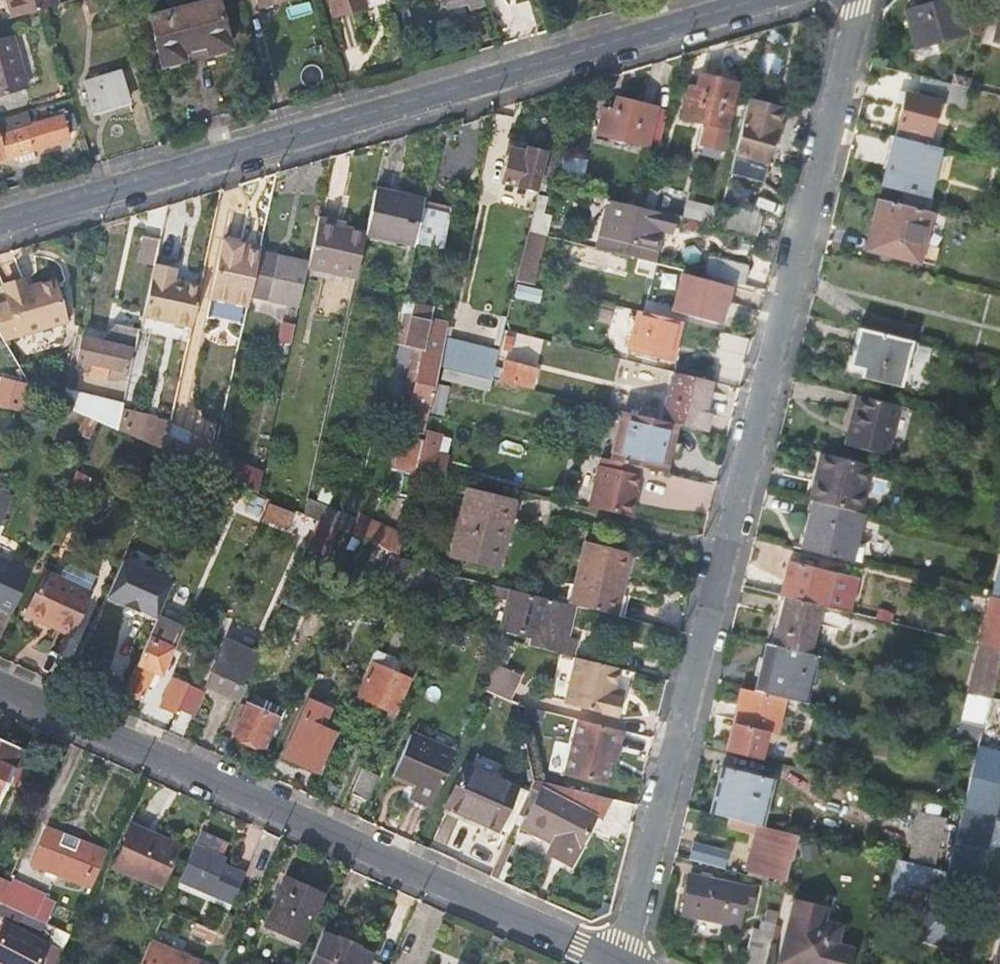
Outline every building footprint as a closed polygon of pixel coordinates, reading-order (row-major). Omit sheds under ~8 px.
[(11,18),(47,7),(58,4),(56,0),(6,0),(11,18)] [(120,5),(119,0),(87,0),(91,13),(120,5)] [(182,5),(148,15),(163,66),(185,59),(183,51),(206,44),(209,54),(233,48),(219,0),(199,0),(198,0),(197,0),(180,0),(182,5)] [(332,15),(365,5),(364,0),(328,0),(332,15)] [(447,8),(473,0),(445,0),(447,8)] [(904,10),(914,45),(965,31),(964,26),(959,9),(956,0),(936,0),(904,10)] [(986,20),(991,0),(990,0),(964,7),(969,25),(986,20)] [(964,7),(959,9),(964,26),(969,25),(964,7)] [(0,38),(0,96),(28,88),(12,34),(0,38)] [(120,70),(84,80),(94,111),(129,102),(120,70)] [(735,84),(699,73),(694,91),(688,89),(681,115),(724,127),(735,84)] [(905,91),(893,135),(927,144),(938,100),(964,107),(970,87),(921,74),(916,93),(905,91)] [(656,108),(615,97),(611,111),(602,108),(596,132),(647,144),(656,108)] [(768,162),(773,143),(777,126),(782,108),(747,98),(733,154),(768,162)] [(33,110),(0,119),(0,160),(4,158),(20,154),(34,150),(70,140),(68,132),(78,129),(73,114),(63,118),(62,114),(38,121),(33,110)] [(783,128),(777,126),(773,143),(779,144),(783,128)] [(928,196),(940,147),(927,144),(893,135),(881,184),(928,196)] [(545,151),(523,146),(522,154),(509,151),(501,180),(535,189),(545,151)] [(37,158),(34,150),(20,154),(22,162),(37,158)] [(556,153),(549,152),(541,181),(550,183),(556,153)] [(637,185),(632,204),(635,205),(642,207),(647,187),(637,185)] [(424,197),(375,187),(365,232),(413,243),(414,240),(423,198),(424,197)] [(658,190),(647,187),(642,207),(654,210),(658,190)] [(554,200),(537,196),(528,230),(545,235),(555,237),(557,230),(547,227),(554,200)] [(919,262),(931,210),(878,197),(874,214),(880,215),(871,250),(919,262)] [(452,204),(423,198),(414,240),(444,246),(452,204)] [(669,230),(672,214),(654,210),(642,207),(635,205),(632,204),(607,198),(598,234),(653,249),(659,227),(669,230)] [(687,200),(682,217),(715,225),(721,204),(703,199),(701,204),(687,200)] [(759,214),(721,204),(715,225),(754,235),(759,214)] [(306,264),(356,275),(365,232),(315,222),(307,262),(306,264)] [(533,283),(545,235),(528,230),(528,232),(516,279),(533,283)] [(650,261),(653,249),(598,234),(595,247),(650,261)] [(259,252),(259,248),(241,245),(243,239),(224,235),(211,294),(248,302),(250,294),(259,252)] [(138,261),(153,264),(153,262),(154,257),(158,239),(143,236),(138,261)] [(261,243),(243,239),(241,245),(259,248),(261,243)] [(268,299),(297,306),(306,264),(307,262),(278,256),(278,257),(259,252),(250,294),(268,299)] [(708,256),(703,274),(742,284),(747,265),(708,256)] [(176,261),(154,257),(153,262),(175,266),(176,261)] [(200,283),(172,278),(175,266),(153,262),(153,264),(142,315),(191,325),(200,283)] [(1,282),(22,276),(20,271),(0,277),(0,278),(1,282)] [(681,272),(670,318),(681,321),(718,330),(730,285),(681,272)] [(1,282),(6,301),(0,303),(0,334),(3,339),(15,331),(16,332),(64,318),(51,273),(23,281),(22,276),(1,282)] [(564,310),(568,292),(539,285),(537,297),(553,302),(552,307),(564,310)] [(402,468),(415,472),(427,414),(433,384),(435,378),(438,364),(447,324),(428,320),(432,304),(414,300),(411,314),(403,312),(396,342),(410,345),(396,404),(400,405),(396,423),(405,426),(403,433),(409,435),(402,468)] [(211,301),(210,312),(246,316),(247,305),(211,301)] [(671,359),(681,321),(670,318),(637,309),(627,347),(671,359)] [(870,312),(866,328),(912,340),(917,324),(870,312)] [(277,339),(289,342),(293,324),(281,322),(277,339)] [(130,350),(134,351),(139,328),(115,323),(112,338),(82,331),(75,361),(91,365),(89,376),(114,381),(124,376),(130,350)] [(901,385),(912,340),(866,328),(859,327),(847,372),(901,385)] [(446,334),(439,364),(491,377),(498,348),(446,334)] [(531,387),(536,367),(505,359),(500,379),(531,387)] [(489,390),(491,377),(439,364),(438,364),(435,378),(489,390)] [(674,371),(663,421),(677,424),(700,430),(712,380),(674,371)] [(0,380),(0,405),(20,408),(24,378),(1,374),(0,380)] [(449,388),(433,384),(427,414),(443,417),(449,388)] [(45,389),(42,396),(59,404),(62,396),(64,392),(52,388),(50,392),(45,389)] [(76,393),(64,390),(64,392),(62,396),(74,400),(76,393)] [(886,455),(899,403),(856,392),(843,444),(886,455)] [(102,399),(76,393),(74,400),(62,396),(59,404),(97,421),(102,399)] [(122,403),(102,399),(97,421),(117,430),(122,403)] [(123,408),(118,430),(163,450),(169,422),(156,418),(157,416),(123,408)] [(621,410),(610,459),(635,465),(664,472),(677,424),(663,421),(621,410)] [(217,444),(169,422),(163,450),(169,453),(211,472),(216,451),(217,444)] [(426,429),(417,464),(445,471),(449,454),(436,452),(441,432),(426,429)] [(821,450),(814,474),(821,475),(827,451),(821,450)] [(262,471),(216,451),(211,472),(220,476),(230,480),(252,491),(257,492),(262,471)] [(814,474),(809,498),(814,499),(858,510),(870,462),(827,451),(821,475),(814,474)] [(599,465),(588,507),(631,517),(634,501),(632,500),(634,489),(638,475),(599,465)] [(225,491),(230,480),(220,476),(215,487),(225,491)] [(13,495),(0,489),(0,525),(13,495)] [(514,501),(466,489),(450,554),(498,567),(514,501)] [(245,508),(263,516),(271,499),(257,492),(252,491),(245,508)] [(354,517),(308,497),(304,513),(317,519),(337,528),(350,534),(354,517)] [(263,516),(310,537),(317,519),(304,513),(271,499),(263,516)] [(814,499),(802,547),(850,560),(863,511),(858,510),(814,499)] [(362,516),(354,513),(354,517),(350,534),(364,540),(397,555),(400,541),(360,524),(362,516)] [(333,537),(337,528),(317,519),(310,537),(324,543),(329,535),(333,537)] [(585,542),(568,603),(576,606),(615,615),(631,553),(585,542)] [(11,611),(29,570),(0,557),(0,606),(11,611)] [(172,582),(121,559),(106,594),(124,602),(123,605),(137,611),(138,609),(156,617),(159,610),(172,582)] [(59,577),(45,570),(26,612),(45,622),(47,618),(72,629),(90,591),(89,590),(95,577),(65,563),(59,577)] [(425,594),(433,577),(429,569),(414,563),(388,621),(403,627),(420,591),(425,594)] [(788,563),(780,593),(784,595),(823,604),(841,608),(848,581),(833,577),(833,574),(788,563)] [(459,588),(461,577),(429,569),(433,577),(450,614),(452,619),(462,618),(459,598),(459,588)] [(505,600),(496,637),(504,639),(535,647),(569,655),(574,657),(578,639),(568,637),(576,606),(568,603),(530,595),(497,586),(494,597),(505,600)] [(784,595),(772,642),(811,652),(823,604),(784,595)] [(979,643),(999,648),(999,597),(992,595),(979,643)] [(183,622),(159,610),(156,617),(124,690),(142,698),(155,670),(160,673),(183,622)] [(72,629),(47,618),(45,622),(70,633),(72,629)] [(204,684),(237,699),(257,654),(225,640),(204,684)] [(766,641),(754,690),(785,697),(804,703),(817,654),(811,652),(772,642),(766,641)] [(968,691),(991,697),(999,663),(999,648),(979,643),(968,691)] [(385,653),(375,649),(370,659),(374,661),(359,695),(395,711),(410,678),(380,665),(385,653)] [(617,688),(622,668),(578,657),(567,703),(620,717),(625,698),(615,695),(617,688)] [(502,681),(488,675),(482,689),(496,696),(502,681)] [(160,706),(175,713),(188,684),(173,678),(160,706)] [(741,686),(725,750),(760,758),(768,728),(777,730),(785,697),(754,690),(741,686)] [(627,690),(617,688),(615,695),(625,698),(627,690)] [(968,691),(955,740),(979,746),(985,722),(991,697),(968,691)] [(286,710),(254,696),(250,705),(277,716),(273,725),(278,728),(286,710)] [(991,697),(985,722),(999,726),(999,699),(991,697)] [(334,732),(321,726),(328,710),(307,701),(283,754),(316,769),(334,732)] [(246,703),(233,731),(263,745),(273,725),(277,716),(250,705),(246,703)] [(620,750),(624,730),(575,718),(561,772),(605,783),(610,762),(613,749),(620,750)] [(408,796),(429,807),(454,753),(412,734),(394,774),(415,784),(408,796)] [(0,740),(0,796),(21,749),(0,740)] [(616,764),(620,750),(613,749),(610,762),(616,764)] [(517,788),(462,763),(444,805),(499,830),(517,788)] [(721,766),(709,812),(730,818),(761,825),(772,778),(721,766)] [(351,792),(367,799),(378,773),(362,767),(351,792)] [(524,819),(544,781),(533,778),(516,815),(524,819)] [(609,809),(613,799),(544,781),(524,819),(523,820),(555,836),(553,839),(546,853),(571,866),(600,807),(609,809)] [(994,817),(962,809),(953,843),(985,851),(994,817)] [(920,812),(912,847),(937,854),(946,819),(920,812)] [(753,833),(744,873),(786,884),(798,834),(761,825),(730,818),(727,826),(753,833)] [(555,836),(523,820),(522,822),(553,839),(555,836)] [(132,825),(113,867),(159,888),(178,846),(132,825)] [(31,863),(89,889),(105,852),(47,826),(31,863)] [(694,842),(689,859),(724,868),(728,851),(694,842)] [(985,851),(953,843),(946,871),(955,873),(978,879),(985,851)] [(242,873),(221,864),(224,857),(196,845),(178,885),(222,904),(221,908),(226,911),(242,873)] [(937,854),(912,847),(908,862),(933,868),(937,854)] [(976,912),(947,905),(955,873),(946,871),(933,868),(908,862),(896,859),(895,858),(885,897),(885,899),(901,904),(905,888),(899,887),(902,877),(929,884),(916,937),(952,946),(950,957),(964,961),(976,912)] [(755,888),(691,873),(682,911),(738,925),(743,904),(751,906),(755,888)] [(11,877),(0,901),(0,902),(2,903),(44,922),(54,902),(43,899),(46,892),(11,877)] [(286,879),(266,923),(301,939),(322,895),(286,879)] [(787,963),(848,963),(852,949),(834,944),(838,926),(828,923),(832,908),(794,898),(778,962),(787,963)] [(778,914),(767,911),(765,921),(762,920),(760,931),(752,928),(744,963),(766,963),(778,914)] [(216,931),(204,925),(201,925),(191,921),(188,929),(199,934),(200,932),(213,937),(216,931)] [(61,950),(4,922),(0,930),(0,962),(4,963),(55,963),(61,950)] [(334,927),(326,924),(323,930),(338,938),(342,937),(346,929),(358,933),(354,942),(355,943),(355,946),(370,953),(373,947),(366,943),(363,932),(346,924),(339,928),(334,927)] [(346,929),(342,937),(354,942),(358,933),(346,929)] [(370,953),(355,946),(355,943),(354,942),(342,937),(338,938),(323,930),(308,963),(365,963),(370,953)] [(149,938),(138,963),(195,963),(197,960),(149,938)]
